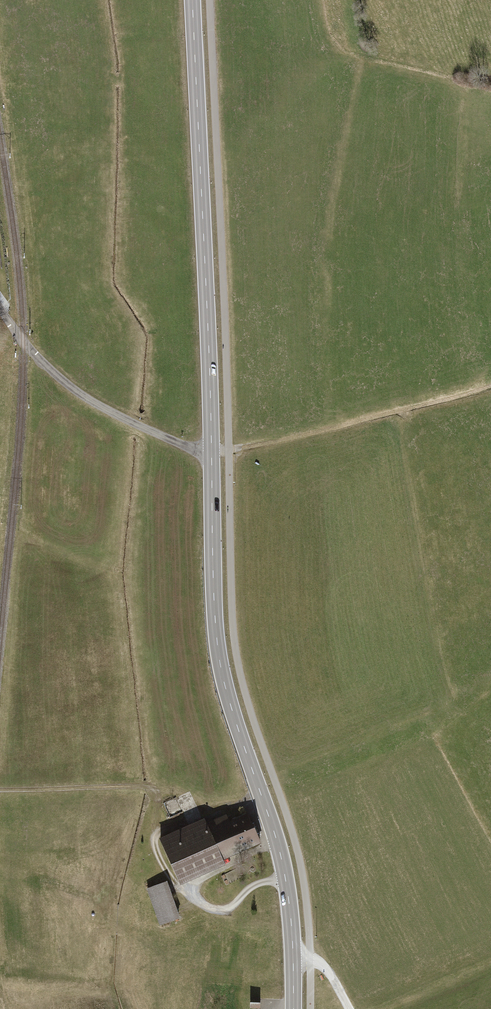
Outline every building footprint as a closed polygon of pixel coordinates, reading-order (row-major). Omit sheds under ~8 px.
[(203,818),(161,836),(180,881),(222,864),(220,859),(259,842),(247,814),(228,822),(225,815),(205,823),(203,818)] [(148,889),(160,923),(178,917),(166,882),(148,889)] [(250,998),(250,1008),(259,1008),(259,998),(250,998)]
